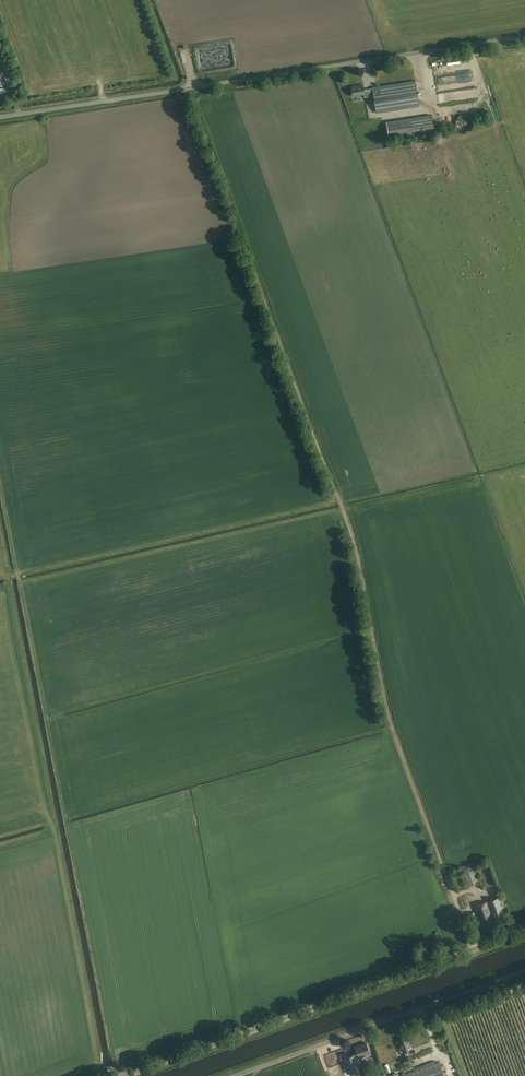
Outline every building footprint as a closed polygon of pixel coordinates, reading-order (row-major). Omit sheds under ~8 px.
[(438,98),(436,77),(434,78),(433,70),(427,70),(431,98),(438,98)] [(419,106),(415,81),(372,87),(373,90),(364,91),(363,85),(351,87),(353,96),(364,94),(365,98),(374,96),(376,113),(419,106)] [(459,104),(459,95),(441,95),(441,104),(459,104)] [(434,130),(432,115),(387,122),(389,137),(434,130)] [(479,882),(472,863),(461,866),(469,886),(479,882)] [(507,912),(501,896),(474,906),(482,930),(495,925),(493,917),(507,912)] [(478,924),(474,912),(468,914),(472,926),(478,924)] [(411,1049),(407,1038),(400,1040),(403,1050),(401,1050),(403,1056),(408,1054),(407,1051),(411,1049)] [(370,1054),(370,1052),(366,1043),(355,1047),(357,1053),(342,1058),(347,1073),(362,1068),(359,1058),(370,1054)] [(412,1066),(410,1059),(404,1061),(406,1068),(412,1066)] [(435,1061),(431,1063),(432,1064),(400,1075),(443,1075),(438,1062),(436,1063),(435,1061)]
